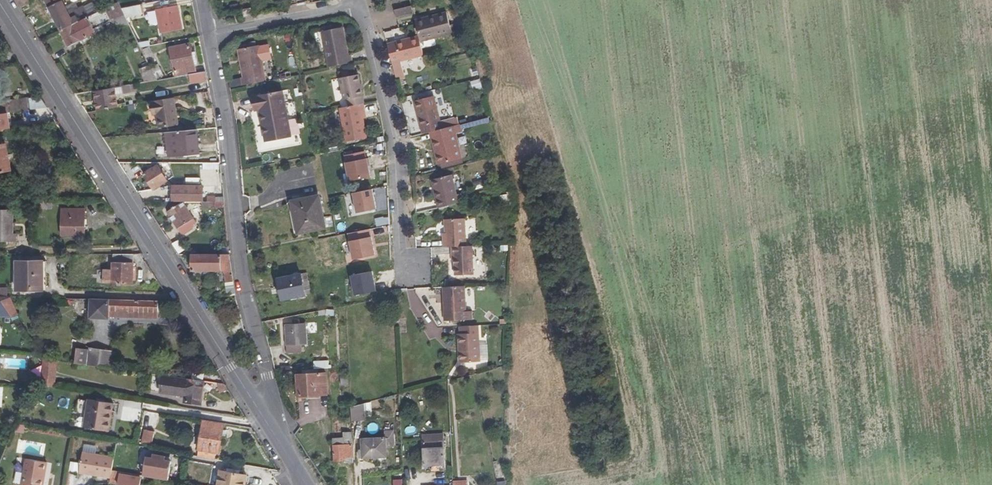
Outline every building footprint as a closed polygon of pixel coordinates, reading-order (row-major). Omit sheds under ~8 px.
[(29,0),(15,0),(21,9),(29,4),(29,0)] [(60,30),(89,16),(84,6),(74,10),(74,8),(68,11),(62,0),(46,0),(60,30)] [(89,16),(60,30),(69,47),(96,33),(94,30),(103,25),(112,21),(117,31),(129,25),(126,18),(121,9),(118,3),(107,8),(89,16)] [(143,15),(141,5),(121,9),(126,18),(143,15)] [(183,29),(178,5),(156,10),(161,34),(183,29)] [(411,5),(394,10),(396,18),(413,13),(411,5)] [(253,16),(251,8),(243,10),(244,18),(253,16)] [(447,12),(415,20),(419,36),(421,42),(453,34),(447,12)] [(105,29),(103,25),(94,30),(96,33),(105,29)] [(343,27),(322,31),(328,67),(353,62),(351,55),(349,55),(343,27)] [(421,42),(419,36),(387,44),(392,64),(401,62),(424,56),(421,42)] [(189,74),(196,73),(195,65),(192,53),(190,44),(170,48),(176,77),(189,74)] [(259,45),(238,49),(243,77),(241,78),(242,85),(266,81),(259,45)] [(405,77),(401,62),(392,64),(396,79),(405,77)] [(151,68),(150,65),(140,69),(145,82),(157,80),(157,79),(151,68)] [(151,68),(157,79),(163,75),(158,65),(151,68)] [(208,81),(206,71),(196,73),(189,74),(191,84),(208,81)] [(349,106),(364,103),(359,74),(340,78),(344,100),(348,99),(349,106)] [(471,81),(473,90),(483,87),(480,78),(471,81)] [(132,92),(131,85),(94,91),(97,111),(118,107),(118,104),(116,94),(132,92)] [(212,103),(210,91),(203,93),(206,104),(212,103)] [(292,137),(283,91),(252,97),(254,111),(259,110),(265,142),(292,137)] [(434,96),(414,101),(416,109),(418,109),(422,125),(420,125),(422,133),(429,132),(459,124),(458,118),(441,122),(434,96)] [(40,97),(29,98),(31,110),(47,107),(40,97)] [(31,110),(29,98),(0,102),(0,114),(31,110)] [(153,101),(155,116),(157,115),(158,120),(160,128),(179,125),(174,98),(153,101)] [(346,142),(367,138),(364,119),(362,111),(365,111),(364,103),(349,106),(339,108),(346,142)] [(429,132),(434,149),(436,149),(440,164),(463,159),(456,134),(463,132),(460,124),(459,124),(429,132)] [(167,132),(168,144),(171,144),(172,156),(199,154),(197,129),(167,132)] [(12,170),(6,144),(0,146),(0,173),(12,170)] [(350,181),(370,178),(367,159),(346,163),(350,181)] [(168,181),(158,166),(144,175),(154,189),(168,181)] [(439,199),(440,207),(468,201),(466,193),(457,195),(452,175),(434,179),(436,187),(433,188),(436,200),(439,199)] [(203,186),(173,186),(173,201),(203,202),(203,186)] [(353,193),(357,213),(377,209),(373,189),(353,193)] [(509,204),(508,194),(500,195),(502,205),(509,204)] [(326,228),(319,196),(291,201),(298,234),(326,228)] [(52,201),(34,201),(34,209),(52,209),(52,201)] [(178,229),(194,219),(184,202),(168,212),(178,229)] [(85,209),(61,209),(61,235),(85,235),(85,209)] [(13,210),(0,210),(0,242),(16,242),(16,234),(13,234),(13,210)] [(389,216),(375,217),(376,226),(390,225),(389,216)] [(443,238),(443,247),(451,246),(467,246),(465,218),(445,219),(445,233),(445,238),(443,238)] [(197,223),(194,219),(178,229),(182,235),(194,228),(197,223)] [(361,238),(362,245),(376,242),(374,235),(361,238)] [(376,242),(362,245),(366,261),(369,261),(376,259),(390,256),(387,239),(376,242)] [(451,246),(452,255),(454,255),(454,262),(455,276),(474,274),(473,245),(467,246),(451,246)] [(133,254),(113,254),(113,269),(104,269),(104,283),(132,285),(133,254)] [(229,254),(191,254),(191,270),(224,270),(227,283),(234,282),(232,271),(229,254)] [(43,261),(16,261),(16,291),(43,291),(43,261)] [(376,272),(353,274),(355,295),(378,293),(376,272)] [(307,273),(301,274),(306,296),(312,294),(307,273)] [(301,274),(278,279),(282,300),(306,296),(301,274)] [(235,291),(234,282),(227,283),(225,283),(227,295),(235,291)] [(466,312),(465,286),(443,287),(444,321),(473,320),(473,311),(466,312)] [(12,318),(19,315),(10,296),(0,296),(0,300),(12,318)] [(158,313),(159,301),(91,299),(90,318),(109,319),(109,316),(148,318),(148,312),(158,313)] [(12,318),(0,300),(0,317),(12,318)] [(484,312),(487,322),(495,320),(493,310),(484,312)] [(306,323),(285,324),(286,353),(302,353),(302,345),(308,345),(306,323)] [(458,334),(460,363),(481,362),(479,325),(460,326),(460,334),(458,334)] [(77,348),(75,364),(110,368),(112,351),(89,348),(89,350),(77,348)] [(326,351),(310,352),(311,360),(326,359),(326,351)] [(54,387),(56,361),(43,359),(41,385),(54,387)] [(203,381),(205,372),(193,370),(191,380),(203,381)] [(326,373),(297,375),(298,396),(327,394),(326,373)] [(191,380),(163,376),(160,393),(185,396),(184,402),(201,404),(204,382),(203,382),(203,381),(191,380)] [(349,385),(348,377),(341,377),(341,385),(349,385)] [(228,390),(224,384),(218,383),(218,384),(219,393),(228,390)] [(90,409),(87,428),(109,431),(114,403),(89,399),(87,409),(90,409)] [(369,404),(351,406),(353,422),(371,420),(369,404)] [(141,425),(155,427),(157,413),(143,411),(141,425)] [(219,454),(224,423),(203,420),(198,451),(216,454),(219,454)] [(155,431),(144,429),(141,444),(152,446),(155,431)] [(385,438),(362,439),(363,458),(387,457),(386,446),(395,446),(394,431),(385,432),(385,438)] [(347,457),(353,457),(352,432),(343,432),(344,438),(333,439),(334,461),(345,460),(347,460),(347,457)] [(443,435),(423,436),(424,465),(445,464),(443,435)] [(216,454),(198,451),(197,456),(215,460),(216,454)] [(114,457),(83,452),(79,473),(110,478),(114,457)] [(147,457),(144,475),(168,479),(172,461),(168,461),(169,457),(151,454),(150,457),(147,457)] [(26,459),(22,484),(23,484),(43,484),(47,462),(26,459)] [(218,484),(245,484),(247,475),(221,471),(218,484)] [(120,474),(118,484),(125,484),(139,484),(141,478),(120,474)]
